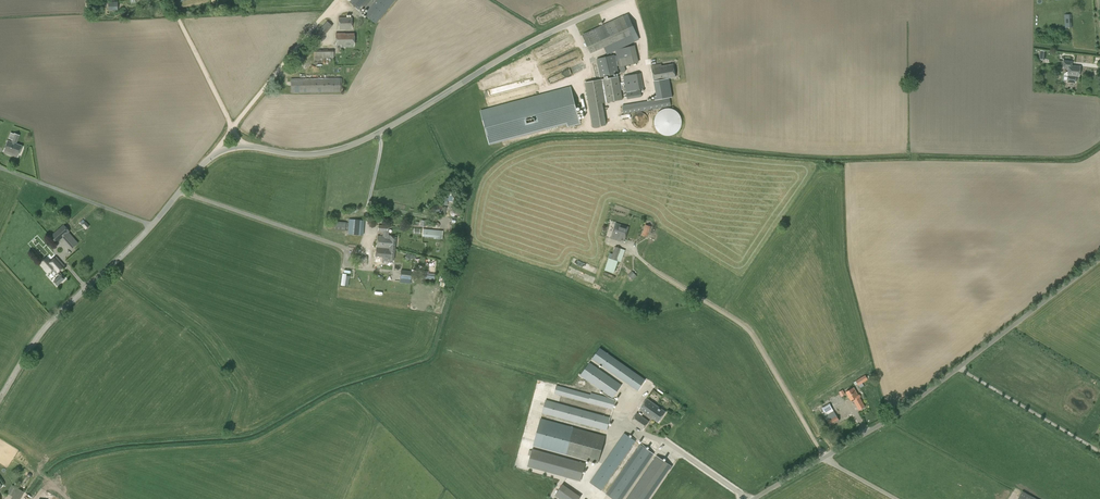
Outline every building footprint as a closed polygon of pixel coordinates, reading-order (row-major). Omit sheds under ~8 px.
[(349,1),(358,9),(362,5),(367,10),(364,14),(375,23),(395,0),(350,0),(349,1)] [(1064,14),(1065,27),(1073,27),(1072,14),(1064,14)] [(338,17),(339,29),(352,29),(352,17),(338,17)] [(623,17),(583,35),(589,50),(630,32),(623,17)] [(331,28),(330,27),(331,25),(327,21),(317,34),(322,38),(331,28)] [(354,47),(354,45),(354,34),(336,34),(336,45),(341,45),(341,47),(354,47)] [(554,44),(537,52),(540,57),(556,49),(554,44)] [(634,46),(615,50),(620,72),(625,71),(623,66),(638,63),(634,46)] [(314,60),(322,60),(322,58),(330,58),(334,58),(334,50),(325,50),(314,50),(314,60)] [(596,59),(601,78),(619,73),(619,72),(620,72),(619,70),(618,70),(617,66),(618,66),(616,56),(615,56),(614,55),(596,59)] [(1063,80),(1064,81),(1067,81),(1067,82),(1075,83),(1076,76),(1079,76),(1080,66),(1072,65),(1072,61),(1064,60),(1063,67),(1068,68),(1068,72),(1067,72),(1065,73),(1063,76),(1063,80)] [(654,95),(655,100),(669,97),(666,79),(676,77),(673,65),(670,66),(670,64),(660,66),(659,64),(651,66),(656,94),(654,95)] [(627,76),(624,76),(626,91),(628,99),(642,97),(641,90),(644,89),(641,73),(627,76)] [(622,99),(618,77),(585,83),(593,127),(606,125),(602,102),(622,99)] [(291,92),(340,92),(340,78),(291,78),(291,92)] [(503,90),(518,86),(517,82),(502,86),(503,90)] [(570,87),(481,111),(490,144),(568,123),(569,127),(580,124),(570,87)] [(623,105),(625,114),(633,112),(671,106),(669,97),(655,100),(632,104),(623,105)] [(648,121),(648,120),(648,119),(648,118),(647,117),(647,116),(646,115),(645,114),(644,113),(643,113),(642,113),(641,113),(640,113),(639,113),(638,113),(637,113),(636,114),(635,114),(635,115),(634,115),(634,116),(633,117),(633,118),(633,119),(633,120),(633,121),(633,122),(633,123),(633,124),(634,124),(634,125),(635,126),(636,126),(636,127),(637,127),(638,128),(639,128),(640,128),(641,128),(642,128),(643,127),(644,127),(645,126),(646,126),(646,125),(647,124),(648,123),(648,122),(648,121)] [(16,143),(19,135),(15,133),(12,141),(8,140),(4,150),(14,154),(13,156),(17,157),(18,156),(18,157),(22,145),(16,143)] [(429,209),(433,214),(437,211),(442,212),(443,206),(436,205),(429,209)] [(347,234),(363,235),(364,220),(349,219),(347,234)] [(330,229),(344,230),(345,222),(330,220),(330,229)] [(629,227),(616,223),(611,238),(621,242),(622,238),(625,239),(629,227)] [(78,243),(69,232),(70,231),(63,224),(50,236),(56,243),(63,238),(72,248),(78,243)] [(378,230),(383,231),(382,236),(378,235),(376,246),(395,249),(396,237),(391,237),(391,235),(388,235),(389,227),(387,227),(387,226),(378,225),(378,230)] [(642,235),(648,237),(651,226),(645,225),(642,235)] [(442,240),(443,231),(423,229),(422,234),(434,235),(434,239),(442,240)] [(394,260),(395,249),(376,246),(375,258),(385,259),(384,260),(394,260)] [(621,249),(615,246),(611,258),(609,257),(605,270),(614,273),(618,261),(619,261),(620,259),(618,258),(621,249)] [(356,262),(367,263),(367,256),(356,255),(356,262)] [(57,269),(59,271),(64,266),(56,257),(50,262),(47,258),(40,264),(48,273),(52,269),(55,267),(57,269)] [(58,271),(59,271),(57,269),(55,267),(52,269),(59,276),(53,281),(57,285),(65,278),(61,274),(58,271)] [(418,276),(419,272),(411,272),(411,271),(400,270),(399,278),(411,279),(421,280),(422,277),(418,276)] [(422,271),(422,279),(433,279),(434,273),(428,273),(428,271),(422,271)] [(628,275),(633,280),(637,276),(632,271),(628,275)] [(638,391),(645,380),(600,347),(592,359),(638,391)] [(613,398),(622,385),(589,362),(580,376),(613,398)] [(865,375),(855,381),(856,381),(853,382),(855,385),(857,384),(858,385),(868,380),(865,375)] [(556,385),(554,394),(613,409),(615,399),(591,393),(590,394),(556,385)] [(846,392),(850,400),(853,399),(859,410),(865,406),(854,387),(846,392)] [(545,399),(542,413),(607,431),(610,417),(545,399)] [(658,422),(665,412),(647,399),(639,409),(658,422)] [(824,409),(823,410),(823,411),(822,412),(823,415),(824,416),(830,426),(839,420),(834,411),(833,411),(829,403),(823,407),(824,409)] [(642,431),(649,421),(636,412),(630,422),(642,431)] [(541,418),(533,446),(598,463),(606,436),(541,418)] [(590,482),(601,491),(636,441),(624,433),(590,482)] [(613,498),(622,498),(654,453),(640,444),(606,494),(613,498)] [(532,449),(528,466),(580,481),(585,463),(532,449)] [(672,466),(657,456),(627,498),(649,498),(672,466)] [(555,495),(561,498),(579,498),(580,497),(563,484),(555,495)] [(24,492),(12,485),(7,493),(13,496),(11,498),(20,498),(24,492)]
